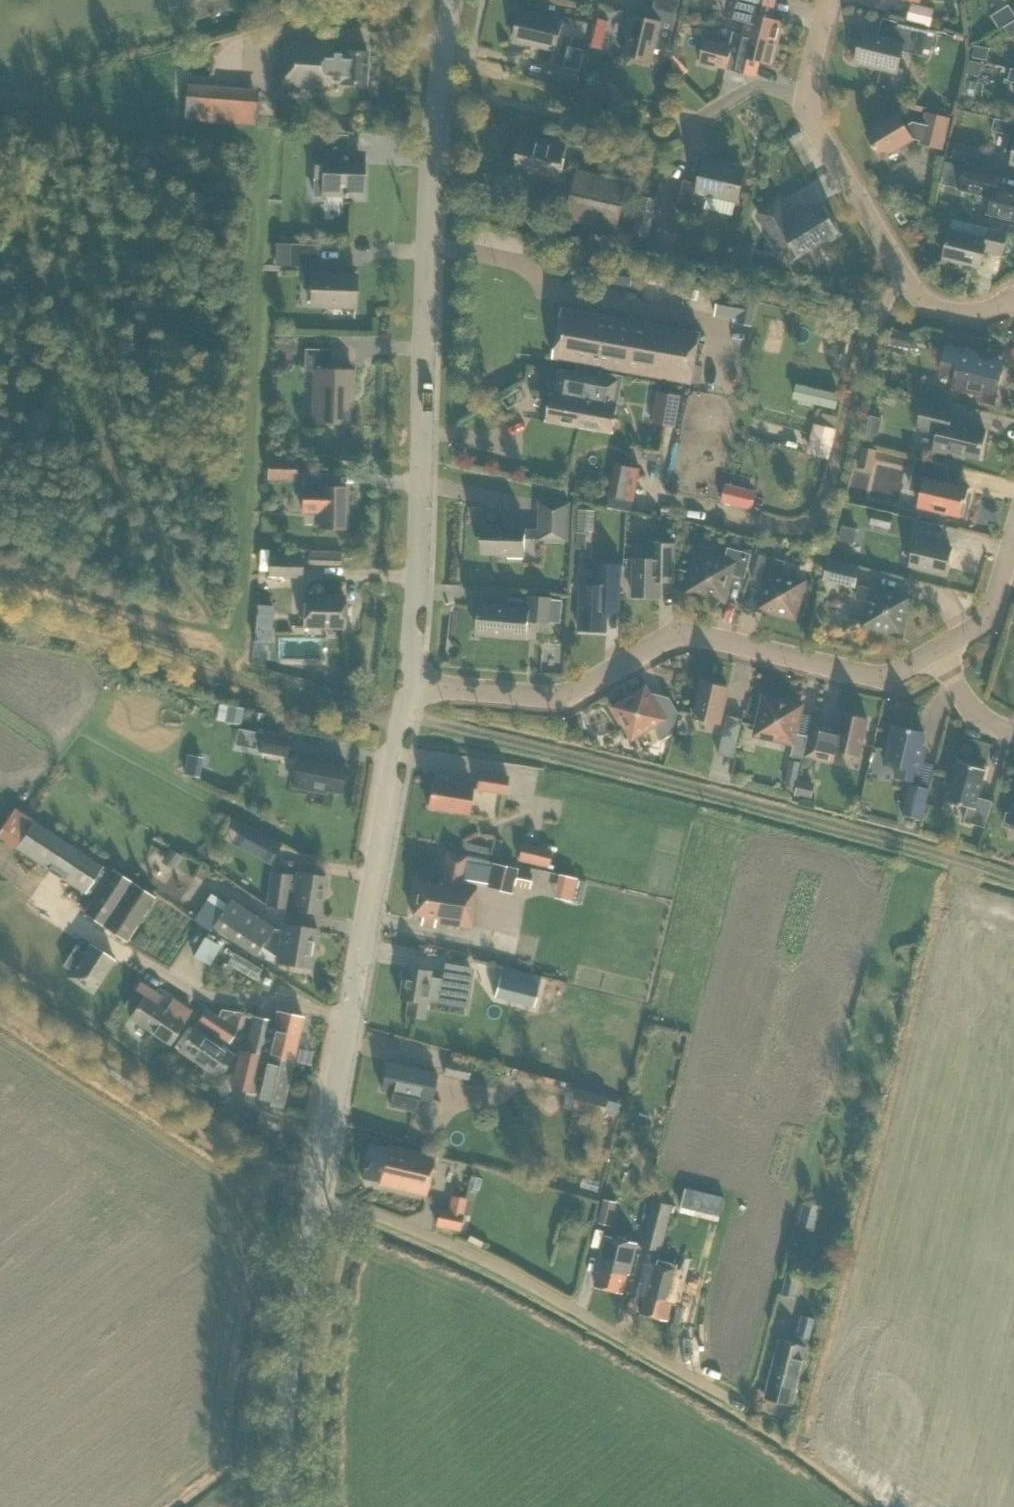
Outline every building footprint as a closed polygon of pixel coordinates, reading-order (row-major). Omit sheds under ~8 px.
[(678,8),(680,0),(655,0),(650,20),(630,15),(625,36),(627,37),(623,55),(652,62),(659,29),(672,32),(678,8)] [(778,44),(783,22),(772,19),(777,0),(727,0),(722,17),(745,23),(743,34),(742,36),(778,44)] [(930,28),(935,9),(911,3),(907,23),(930,28)] [(997,17),(1002,26),(1013,19),(1013,16),(1010,9),(997,17)] [(556,51),(562,22),(520,12),(514,41),(556,51)] [(595,34),(604,36),(608,21),(598,18),(595,34)] [(923,57),(929,29),(882,18),(877,37),(862,33),(855,63),(896,73),(901,52),(923,57)] [(1003,28),(1010,39),(1013,37),(1013,21),(1003,28)] [(778,44),(742,36),(743,34),(733,32),(730,46),(705,39),(699,63),(755,76),(759,62),(772,66),(778,44)] [(342,54),(330,53),(331,44),(283,41),(280,87),(328,90),(329,83),(340,83),(340,84),(365,85),(367,53),(342,52),(342,54)] [(979,76),(982,64),(969,61),(966,73),(979,76)] [(576,87),(580,71),(563,67),(552,64),(548,80),(576,87)] [(183,118),(205,119),(207,89),(186,88),(183,118)] [(571,109),(574,98),(563,95),(560,106),(571,109)] [(942,150),(949,118),(926,113),(923,124),(913,121),(904,127),(897,115),(866,133),(881,157),(902,144),(903,146),(913,140),(912,139),(919,141),(918,144),(942,150)] [(994,119),(991,131),(1009,135),(1005,152),(1012,154),(1010,164),(1013,166),(1013,123),(994,119)] [(361,197),(362,165),(340,164),(340,152),(346,152),(347,136),(321,135),(320,151),(315,151),(314,179),(322,179),(321,195),(344,196),(344,198),(346,198),(346,196),(361,197)] [(557,182),(565,147),(522,137),(515,170),(542,176),(541,179),(557,182)] [(977,166),(981,149),(955,142),(951,159),(977,166)] [(737,202),(744,170),(719,164),(720,161),(705,158),(699,184),(683,181),(677,209),(703,215),(708,195),(737,202)] [(997,189),(1001,175),(963,166),(958,189),(991,197),(987,214),(1013,220),(1013,192),(997,189)] [(616,233),(628,182),(577,170),(565,221),(616,233)] [(648,240),(657,200),(640,196),(631,236),(648,240)] [(790,224),(777,202),(758,213),(781,251),(791,244),(799,257),(838,233),(829,217),(823,221),(815,208),(790,224)] [(1002,256),(1008,232),(989,228),(986,240),(950,231),(943,259),(980,268),(984,251),(1002,256)] [(354,307),(355,276),(316,275),(317,244),(275,243),(275,266),(301,267),(301,285),(310,285),(310,306),(354,307)] [(582,251),(579,265),(592,268),(595,254),(582,251)] [(754,300),(743,298),(740,313),(751,316),(754,300)] [(601,378),(602,373),(603,368),(691,383),(691,382),(694,365),(700,333),(562,309),(553,359),(577,363),(575,372),(575,374),(588,376),(601,378)] [(891,329),(887,345),(907,350),(911,333),(891,329)] [(995,404),(1002,370),(1005,360),(977,354),(978,350),(947,343),(940,373),(955,377),(952,388),(980,395),(979,400),(995,404)] [(352,394),(352,372),(331,371),(331,350),(304,350),(304,371),(313,371),(312,422),(348,423),(349,393),(352,394)] [(694,365),(691,382),(700,383),(703,367),(694,365)] [(575,374),(575,372),(559,369),(554,396),(551,395),(546,421),(579,427),(588,376),(575,374)] [(588,376),(579,427),(612,433),(617,407),(613,406),(618,376),(602,373),(601,378),(588,376)] [(714,377),(706,375),(704,387),(712,388),(714,377)] [(832,390),(826,410),(835,413),(841,393),(832,390)] [(674,428),(680,396),(659,392),(653,424),(674,428)] [(979,459),(985,431),(950,423),(953,410),(924,403),(918,429),(938,433),(934,451),(963,458),(964,455),(979,459)] [(871,415),(865,439),(874,441),(875,434),(879,435),(884,418),(871,415)] [(829,461),(838,429),(814,423),(806,454),(829,461)] [(872,471),(877,450),(864,447),(859,468),(872,471)] [(661,454),(646,451),(644,459),(659,462),(661,454)] [(962,515),(969,488),(942,482),(946,465),(916,459),(909,491),(922,494),(918,507),(960,517),(960,515),(962,515)] [(279,482),(280,462),(268,461),(267,482),(279,482)] [(640,469),(616,464),(609,496),(634,501),(640,469)] [(327,474),(303,473),(301,513),(318,513),(318,528),(345,529),(346,488),(326,487),(327,474)] [(753,511),(757,491),(726,483),(721,503),(753,511)] [(605,495),(581,490),(579,499),(603,504),(605,495)] [(568,541),(570,504),(541,503),(540,530),(525,530),(525,528),(486,527),(485,554),(507,554),(507,558),(524,558),(524,539),(568,541)] [(594,532),(596,510),(594,510),(595,504),(578,503),(576,531),(594,532)] [(890,529),(893,516),(873,511),(870,524),(890,529)] [(940,538),(943,526),(917,520),(912,541),(916,542),(910,566),(945,574),(951,548),(937,545),(938,538),(940,538)] [(674,584),(675,544),(651,543),(650,559),(634,559),(633,597),(660,598),(660,583),(674,584)] [(310,557),(341,558),(342,546),(310,544),(310,557)] [(745,579),(751,554),(727,548),(724,562),(697,555),(691,581),(688,580),(684,593),(697,596),(698,593),(723,600),(730,575),(745,579)] [(301,578),(302,554),(273,553),(272,577),(301,578)] [(795,619),(804,582),(782,576),(786,562),(759,555),(752,582),(764,585),(758,609),(795,619)] [(855,588),(860,567),(829,560),(824,581),(855,588)] [(606,632),(609,587),(581,585),(578,630),(606,632)] [(902,637),(905,624),(902,624),(909,598),(859,585),(855,599),(870,603),(865,624),(890,631),(889,634),(902,637)] [(551,624),(553,597),(528,595),(527,609),(480,605),(479,620),(477,620),(477,624),(478,624),(477,635),(527,639),(529,622),(551,624)] [(344,627),(344,598),(303,597),(303,626),(344,627)] [(256,606),(255,622),(270,623),(272,607),(256,606)] [(720,723),(722,714),(728,688),(702,682),(694,717),(720,723)] [(665,720),(645,687),(613,707),(615,710),(613,712),(620,724),(623,723),(633,740),(654,727),(662,740),(672,734),(677,712),(665,720)] [(803,759),(808,736),(797,733),(803,705),(763,696),(754,736),(793,745),(791,757),(803,759)] [(227,707),(225,718),(241,720),(243,710),(227,707)] [(860,755),(868,720),(842,714),(839,728),(815,723),(807,758),(832,764),(835,749),(860,755)] [(733,759),(743,719),(727,716),(718,755),(733,759)] [(274,737),(287,739),(289,724),(277,722),(274,737)] [(917,782),(923,756),(919,756),(924,733),(893,726),(884,764),(898,767),(895,777),(917,782)] [(287,739),(274,737),(261,734),(258,752),(287,757),(291,740),(287,739)] [(340,793),(345,767),(329,764),(330,761),(298,755),(292,787),(325,794),(325,791),(340,793)] [(796,786),(801,763),(790,760),(785,784),(796,786)] [(985,827),(992,802),(978,797),(986,770),(958,762),(947,801),(968,807),(964,821),(985,827)] [(504,795),(507,777),(479,772),(476,790),(504,795)] [(811,799),(815,782),(799,778),(795,795),(811,799)] [(467,815),(472,787),(432,781),(427,809),(467,815)] [(923,819),(930,788),(909,783),(902,814),(923,819)] [(1011,814),(1007,813),(1003,826),(1013,829),(1013,804),(1011,814)] [(99,870),(102,867),(13,809),(0,830),(0,839),(92,899),(83,914),(126,942),(154,898),(112,870),(108,876),(99,870)] [(271,860),(280,845),(252,829),(243,845),(271,860)] [(552,850),(522,843),(517,861),(548,868),(552,850)] [(171,869),(181,856),(171,848),(161,861),(171,869)] [(529,888),(532,873),(514,870),(514,869),(465,855),(444,852),(439,885),(416,882),(411,915),(421,917),(420,925),(433,927),(434,923),(471,929),(475,901),(473,901),(475,886),(485,888),(509,894),(511,884),(529,888)] [(573,895),(579,871),(561,866),(554,890),(573,895)] [(320,915),(326,878),(297,874),(295,885),(289,884),(290,876),(270,874),(266,907),(286,909),(320,915)] [(226,906),(209,894),(193,919),(210,930),(212,927),(255,957),(261,947),(276,957),(276,962),(286,964),(311,968),(317,930),(292,926),(282,925),(281,930),(273,928),(230,899),(226,906)] [(193,954),(208,963),(219,944),(203,935),(193,954)] [(114,960),(89,944),(83,955),(74,950),(63,966),(72,972),(68,978),(92,994),(114,960)] [(468,995),(472,968),(447,965),(445,978),(430,976),(431,970),(402,966),(397,999),(407,1000),(404,1015),(425,1019),(428,1002),(439,1003),(441,991),(468,995)] [(533,1006),(538,987),(499,978),(494,997),(533,1006)] [(165,1010),(157,1005),(163,997),(140,982),(134,990),(144,997),(143,999),(130,1019),(169,1044),(191,1011),(173,999),(165,1010)] [(134,1013),(143,999),(133,993),(124,1007),(134,1013)] [(197,1064),(212,1042),(203,1037),(208,1030),(228,1043),(236,1031),(241,1013),(222,1010),(218,1019),(205,1011),(197,1023),(193,1029),(192,1029),(178,1051),(197,1064)] [(245,1051),(292,1062),(303,1018),(277,1012),(275,1021),(253,1016),(245,1051)] [(212,1042),(197,1064),(217,1077),(231,1055),(212,1042)] [(281,1108),(292,1062),(245,1051),(244,1053),(239,1052),(230,1089),(251,1094),(252,1091),(257,1093),(254,1104),(281,1110),(282,1109),(281,1109),(281,1108)] [(451,1056),(449,1063),(446,1062),(443,1074),(467,1080),(472,1061),(451,1056)] [(414,1112),(417,1099),(430,1101),(436,1074),(387,1063),(381,1090),(392,1093),(389,1106),(414,1112)] [(485,1069),(482,1085),(497,1088),(500,1072),(485,1069)] [(576,1102),(605,1110),(609,1097),(580,1089),(576,1102)] [(387,1148),(368,1144),(361,1178),(379,1182),(379,1185),(426,1196),(435,1156),(387,1146),(387,1148)] [(725,1198),(686,1188),(680,1212),(720,1221),(725,1198)] [(611,1226),(617,1203),(604,1200),(598,1223),(611,1226)] [(660,1252),(672,1205),(653,1201),(641,1247),(660,1252)] [(821,1206),(804,1202),(798,1225),(815,1229),(821,1206)] [(435,1226),(459,1231),(462,1215),(439,1210),(435,1226)] [(629,1275),(637,1243),(606,1236),(598,1268),(600,1269),(595,1287),(622,1293),(627,1274),(629,1275)] [(692,1294),(697,1274),(650,1263),(642,1296),(644,1296),(640,1314),(667,1321),(672,1302),(674,1302),(677,1290),(692,1294)] [(791,1405),(814,1318),(801,1315),(796,1336),(799,1337),(797,1344),(779,1340),(764,1398),(791,1405)]
